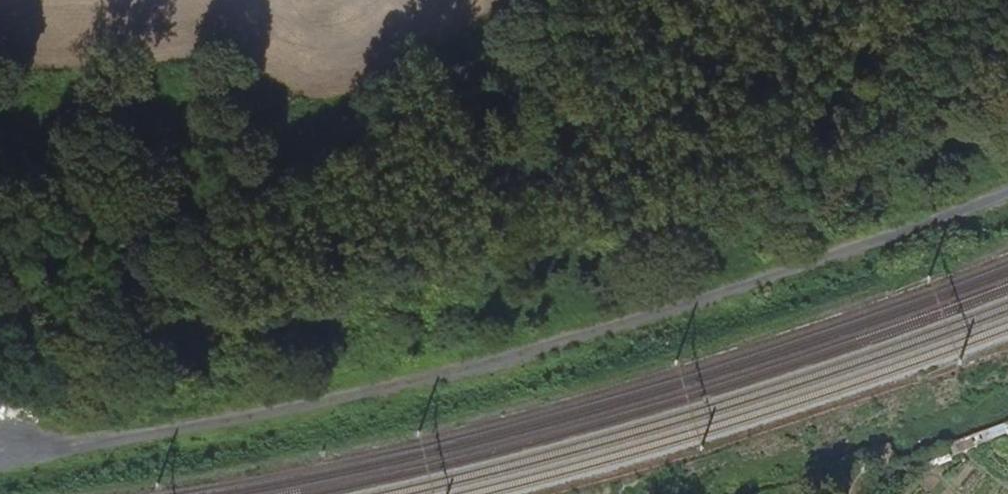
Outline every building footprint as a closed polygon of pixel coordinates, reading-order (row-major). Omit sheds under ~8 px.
[(994,429),(978,436),(981,440),(995,433),(994,429)] [(931,452),(920,457),(925,468),(935,463),(931,452)] [(901,462),(891,466),(894,476),(904,472),(901,462)]
